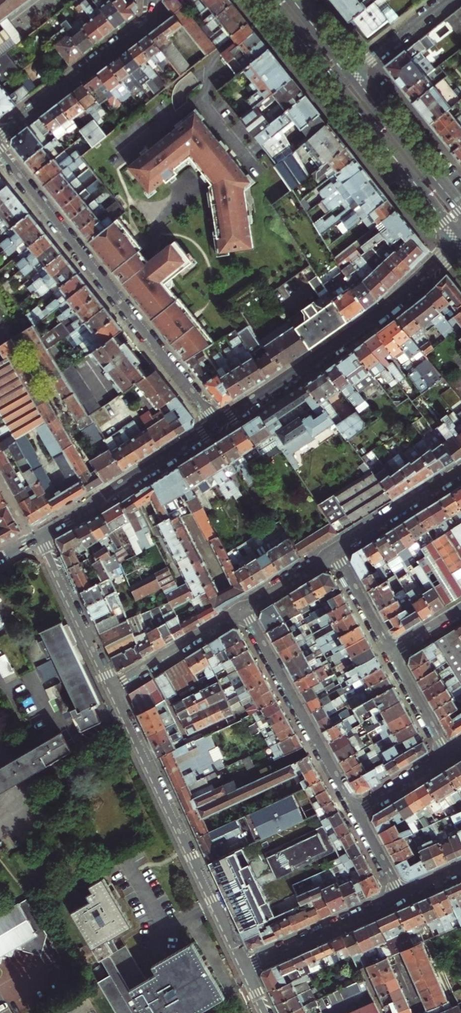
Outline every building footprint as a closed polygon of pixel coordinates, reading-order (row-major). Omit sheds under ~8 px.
[(0,23),(31,0),(0,0),(0,23)] [(78,20),(96,45),(101,41),(105,37),(98,28),(100,27),(93,18),(92,19),(78,0),(75,0),(71,3),(82,17),(78,20)] [(92,19),(93,18),(100,27),(98,28),(105,37),(111,33),(116,29),(98,5),(93,8),(87,0),(78,0),(92,19)] [(98,5),(116,29),(122,25),(128,20),(114,2),(113,0),(111,0),(106,3),(104,0),(94,0),(98,5)] [(114,2),(128,20),(137,13),(138,2),(138,0),(117,0),(114,2)] [(184,7),(182,5),(178,0),(164,0),(163,2),(173,15),(184,7)] [(199,0),(187,0),(182,5),(184,7),(186,10),(199,0)] [(219,0),(199,0),(186,10),(191,16),(203,7),(206,10),(219,0)] [(233,4),(230,0),(219,0),(206,10),(208,14),(202,19),(203,20),(201,22),(197,17),(194,20),(201,29),(233,4)] [(351,22),(379,0),(365,0),(361,3),(358,0),(333,0),(337,5),(351,22)] [(351,22),(354,26),(357,23),(362,29),(369,37),(389,21),(392,25),(400,18),(387,2),(389,0),(379,0),(351,22)] [(224,27),(241,14),(238,10),(233,4),(201,29),(206,35),(211,31),(212,31),(219,26),(221,29),(224,27)] [(182,27),(193,19),(191,16),(186,10),(184,7),(173,15),(174,16),(182,27)] [(446,19),(460,38),(460,8),(446,19)] [(232,37),(249,23),(245,19),(241,14),(224,27),(227,31),(212,43),(217,49),(232,37)] [(182,27),(174,16),(165,23),(155,30),(149,35),(171,64),(181,77),(192,68),(168,37),(182,27)] [(60,22),(65,28),(84,53),(90,49),(96,45),(78,20),(76,18),(70,23),(65,17),(60,22)] [(201,29),(194,20),(193,19),(182,27),(206,57),(217,49),(212,43),(206,35),(201,29)] [(239,45),(255,32),(253,28),(249,23),(232,37),(235,41),(239,45)] [(7,52),(16,44),(4,28),(0,31),(0,57),(7,52)] [(84,53),(65,28),(50,39),(55,45),(50,50),(65,69),(74,61),(84,53)] [(244,55),(263,41),(260,37),(255,32),(239,45),(230,52),(233,57),(241,51),(244,55)] [(171,64),(149,35),(144,39),(139,43),(157,65),(165,76),(169,72),(166,68),(171,64)] [(436,45),(427,35),(421,40),(427,48),(392,75),(399,84),(406,93),(427,76),(435,70),(423,55),(436,45)] [(427,48),(421,40),(400,56),(386,67),(392,75),(427,48)] [(244,70),(270,50),(266,45),(263,41),(244,55),(242,57),(245,61),(240,65),(244,70)] [(157,65),(139,43),(135,46),(129,50),(162,92),(171,85),(167,78),(162,82),(152,69),(157,65)] [(162,92),(129,50),(126,53),(120,57),(126,65),(125,67),(131,74),(141,86),(145,82),(156,97),(162,92)] [(270,125),(263,116),(256,107),(292,78),(280,63),(270,50),(244,70),(253,82),(249,85),(256,93),(246,100),(254,109),(241,119),(255,137),(270,125)] [(2,85),(21,71),(7,52),(0,57),(0,87),(2,85)] [(126,65),(120,57),(116,60),(109,65),(133,96),(142,108),(147,104),(138,93),(143,89),(141,86),(131,74),(125,67),(126,65)] [(133,96),(109,65),(105,69),(98,74),(121,104),(133,96)] [(427,76),(406,93),(410,97),(414,103),(444,78),(448,75),(446,73),(438,78),(436,75),(430,80),(427,76)] [(121,104),(98,74),(92,78),(84,84),(100,105),(106,100),(112,108),(116,109),(121,104)] [(0,87),(0,118),(17,105),(37,89),(29,78),(22,83),(24,86),(10,96),(2,85),(0,87)] [(280,103),(300,87),(297,84),(292,78),(256,107),(263,116),(267,113),(264,109),(273,101),(275,97),(280,103)] [(444,78),(414,103),(423,114),(432,125),(450,111),(460,102),(460,93),(457,87),(454,90),(444,78)] [(100,105),(84,84),(79,88),(73,93),(96,123),(100,117),(96,112),(102,108),(100,105)] [(277,120),(306,96),(303,92),(300,87),(280,103),(283,108),(279,110),(273,115),(277,120)] [(96,123),(73,93),(68,97),(59,103),(75,123),(83,117),(89,125),(81,131),(93,147),(107,136),(96,123)] [(309,140),(328,124),(319,112),(306,96),(277,120),(270,125),(255,137),(276,164),(274,166),(292,191),(310,177),(295,152),(283,133),(296,123),(309,140)] [(75,123),(59,103),(55,107),(51,110),(57,118),(55,119),(61,126),(67,133),(68,135),(78,127),(75,123)] [(217,241),(220,258),(233,256),(232,252),(256,248),(251,223),(254,223),(252,214),(249,215),(244,192),(255,183),(248,174),(245,176),(225,151),(228,149),(221,140),(218,142),(201,121),(204,119),(195,109),(174,125),(176,128),(148,151),(146,148),(140,153),(142,156),(128,167),(147,191),(144,193),(149,198),(156,192),(154,189),(165,181),(166,183),(170,180),(172,183),(176,179),(174,176),(178,174),(176,172),(187,164),(191,165),(194,168),(196,171),(199,169),(203,174),(200,176),(206,183),(208,180),(212,184),(209,186),(211,189),(207,192),(209,202),(210,209),(213,208),(218,232),(215,233),(217,241)] [(57,118),(51,110),(46,114),(41,118),(56,138),(63,133),(65,134),(67,133),(61,126),(55,119),(57,118)] [(432,125),(435,130),(439,134),(460,116),(460,111),(454,117),(450,111),(432,125)] [(439,134),(441,138),(445,143),(460,130),(460,116),(439,134)] [(56,138),(41,118),(13,138),(12,144),(21,156),(26,162),(56,138)] [(321,169),(347,148),(345,145),(337,135),(332,129),(328,124),(309,140),(302,146),(321,169)] [(445,143),(449,147),(453,152),(460,146),(460,130),(445,143)] [(60,143),(56,138),(26,162),(31,168),(36,174),(55,158),(59,155),(53,148),(60,143)] [(453,152),(457,157),(460,162),(460,146),(453,152)] [(332,178),(356,159),(352,154),(347,148),(321,169),(312,176),(316,181),(328,172),(332,178)] [(60,164),(55,158),(36,174),(41,181),(45,186),(81,157),(82,156),(77,150),(60,164)] [(81,157),(45,186),(50,192),(54,197),(77,178),(72,172),(85,162),(81,157)] [(325,200),(364,169),(361,165),(356,159),(332,178),(329,180),(332,183),(321,192),(321,195),(325,200)] [(90,168),(77,178),(54,197),(59,203),(63,208),(86,190),(81,183),(94,173),(90,168)] [(342,203),(372,180),(369,175),(364,169),(325,200),(315,208),(323,219),(342,203)] [(98,179),(86,190),(63,208),(67,214),(72,220),(95,201),(90,195),(102,185),(98,179)] [(341,221),(380,190),(377,185),(372,180),(342,203),(347,210),(336,219),(334,216),(325,222),(323,219),(314,226),(321,237),(341,221)] [(8,186),(0,192),(0,207),(15,195),(11,190),(8,186)] [(363,220),(389,200),(385,196),(380,190),(341,221),(349,231),(363,220)] [(107,191),(95,201),(72,220),(76,225),(81,231),(104,212),(99,206),(111,196),(107,191)] [(15,195),(0,207),(0,222),(23,205),(19,200),(15,195)] [(382,222),(397,210),(393,206),(389,200),(363,220),(371,230),(382,222)] [(116,202),(104,212),(81,231),(85,236),(89,241),(112,223),(108,217),(120,207),(116,202)] [(23,205),(0,222),(0,227),(2,230),(0,231),(0,238),(7,232),(30,214),(26,209),(23,205)] [(342,272),(350,266),(361,257),(372,248),(384,239),(388,243),(390,246),(403,236),(406,240),(415,233),(406,222),(397,210),(382,222),(386,227),(391,233),(384,239),(379,233),(372,239),(356,251),(352,245),(334,259),(342,272)] [(34,219),(30,214),(7,232),(12,238),(9,238),(1,244),(5,250),(38,223),(34,219)] [(112,223),(89,241),(108,265),(112,271),(138,251),(141,249),(117,219),(112,223)] [(371,230),(368,233),(372,239),(379,233),(386,227),(382,222),(371,230)] [(42,229),(38,223),(5,250),(10,256),(18,249),(18,246),(23,252),(46,234),(42,229)] [(406,240),(394,250),(411,269),(421,260),(429,252),(422,242),(415,233),(406,240)] [(50,238),(46,234),(23,252),(28,258),(25,258),(17,265),(21,270),(54,244),(50,238)] [(170,279),(186,265),(190,261),(186,256),(175,242),(148,263),(164,284),(170,279)] [(377,253),(400,280),(405,275),(411,269),(394,250),(390,246),(388,243),(377,253)] [(58,249),(54,244),(21,270),(26,276),(34,269),(34,267),(39,272),(62,254),(58,249)] [(361,257),(389,291),(395,285),(400,280),(377,253),(372,248),(361,257)] [(138,251),(112,271),(134,297),(151,318),(176,299),(168,289),(164,284),(148,263),(138,251)] [(66,259),(62,254),(39,272),(31,278),(35,282),(28,288),(33,294),(35,292),(70,264),(66,259)] [(188,254),(186,256),(190,261),(186,265),(187,266),(189,269),(196,263),(188,254)] [(359,277),(377,301),(383,296),(389,291),(361,257),(350,266),(353,269),(359,277)] [(74,268),(70,264),(35,292),(39,298),(50,290),(50,287),(55,293),(78,274),(74,268)] [(345,279),(366,309),(371,306),(377,301),(359,277),(353,269),(350,266),(342,272),(343,273),(346,278),(345,279)] [(328,292),(348,323),(359,315),(366,309),(345,279),(346,278),(343,273),(325,286),(328,292)] [(83,279),(78,274),(55,293),(60,299),(57,299),(47,307),(49,311),(47,313),(49,315),(62,305),(87,285),(83,279)] [(460,311),(460,292),(447,275),(442,280),(437,285),(459,313),(460,311)] [(92,291),(87,285),(62,305),(66,311),(57,317),(58,318),(50,324),(54,329),(62,322),(70,316),(96,296),(92,291)] [(459,313),(437,285),(431,290),(427,295),(448,321),(459,313)] [(290,319),(295,326),(310,349),(331,334),(348,323),(328,292),(290,319)] [(448,321),(427,295),(417,303),(408,310),(422,327),(426,333),(435,325),(446,339),(456,331),(454,329),(448,321)] [(101,302),(96,296),(70,316),(72,319),(64,325),(62,322),(54,329),(41,339),(44,343),(48,350),(55,345),(68,336),(80,328),(105,307),(101,302)] [(176,299),(151,318),(158,327),(178,352),(186,361),(203,351),(213,344),(177,298),(176,299)] [(46,317),(38,307),(27,315),(33,326),(34,327),(46,317)] [(109,313),(105,307),(80,328),(68,336),(74,344),(74,347),(75,348),(79,345),(89,339),(114,318),(109,313)] [(422,327),(408,310),(402,314),(396,320),(403,329),(405,329),(425,355),(434,348),(426,333),(422,327)] [(459,313),(448,321),(454,329),(460,324),(460,325),(460,311),(459,313)] [(119,325),(114,318),(89,339),(79,345),(88,356),(94,352),(116,336),(123,330),(119,325)] [(403,329),(396,320),(386,327),(377,333),(394,356),(421,393),(443,378),(425,355),(405,329),(403,329)] [(27,342),(39,335),(34,327),(33,326),(22,333),(24,337),(27,342)] [(237,335),(240,340),(266,378),(276,372),(297,357),(310,349),(295,326),(268,344),(266,341),(265,340),(263,339),(261,339),(259,340),(256,342),(247,328),(237,335)] [(394,356),(377,333),(371,338),(364,342),(393,378),(396,383),(402,378),(391,363),(390,362),(388,363),(387,361),(394,356)] [(44,343),(41,339),(39,335),(27,342),(30,346),(32,350),(44,343)] [(123,346),(116,336),(94,352),(100,360),(98,362),(100,365),(102,363),(108,370),(104,373),(106,375),(104,377),(106,379),(108,378),(111,381),(114,378),(125,392),(138,383),(148,376),(137,363),(140,361),(136,356),(130,348),(126,343),(123,346)] [(17,349),(14,344),(11,339),(0,346),(0,352),(3,358),(17,349)] [(241,355),(238,357),(256,385),(262,381),(266,378),(240,340),(234,344),(241,355)] [(393,378),(364,342),(359,346),(354,350),(373,376),(380,371),(380,373),(387,383),(393,378)] [(48,350),(44,343),(32,350),(35,355),(37,359),(49,352),(48,350)] [(55,345),(48,350),(49,352),(54,360),(55,362),(62,357),(55,345)] [(231,362),(227,365),(245,392),(251,388),(256,385),(238,357),(230,346),(224,351),(231,362)] [(11,365),(23,358),(20,354),(17,349),(3,358),(5,361),(8,359),(11,365)] [(373,376),(354,350),(345,356),(336,362),(357,391),(375,379),(373,376)] [(203,351),(186,361),(193,370),(199,378),(207,373),(206,370),(210,368),(211,370),(214,368),(203,351)] [(54,360),(49,352),(37,359),(40,363),(42,367),(54,360)] [(221,369),(216,372),(234,399),(240,396),(245,392),(227,365),(220,354),(213,358),(221,369)] [(16,373),(27,366),(25,362),(23,358),(11,365),(16,373)] [(88,363),(85,358),(78,363),(81,367),(88,363)] [(5,361),(0,363),(0,408),(27,392),(26,391),(16,373),(11,365),(8,359),(5,361)] [(47,375),(59,368),(55,362),(54,360),(42,367),(45,371),(47,375)] [(357,391),(336,362),(331,366),(325,370),(339,389),(353,407),(363,400),(357,391)] [(26,391),(38,384),(34,378),(31,372),(27,366),(16,373),(26,391)] [(89,416),(90,416),(101,409),(77,371),(74,367),(73,366),(62,373),(64,376),(69,385),(75,393),(81,403),(87,412),(89,416)] [(64,376),(62,373),(59,368),(47,375),(50,379),(53,383),(64,376)] [(207,373),(199,378),(222,407),(228,403),(234,399),(216,372),(214,368),(211,370),(210,368),(206,370),(207,373)] [(155,370),(148,376),(138,383),(159,409),(176,397),(166,384),(155,370)] [(339,389),(325,370),(315,377),(305,383),(325,410),(334,422),(348,440),(364,428),(364,421),(357,412),(355,410),(341,420),(329,404),(328,403),(325,399),(339,389)] [(459,375),(448,384),(460,400),(460,377),(459,375)] [(69,385),(64,376),(53,383),(55,387),(58,392),(69,385)] [(325,410),(305,383),(296,390),(286,397),(299,415),(301,414),(303,415),(305,417),(310,414),(313,414),(315,417),(325,410)] [(31,399),(43,392),(40,388),(38,384),(26,391),(27,392),(31,399)] [(75,393),(69,385),(58,392),(60,396),(63,400),(75,393)] [(13,436),(24,456),(28,462),(31,468),(57,511),(64,507),(77,498),(87,493),(77,476),(70,464),(62,451),(57,442),(52,434),(47,425),(42,417),(37,408),(31,399),(27,392),(0,408),(0,414),(5,424),(13,436)] [(37,408),(48,401),(45,397),(43,392),(31,399),(37,408)] [(81,403),(75,393),(63,400),(66,405),(69,410),(81,403)] [(195,420),(176,397),(159,409),(178,436),(187,430),(194,426),(195,420)] [(299,415),(286,397),(282,399),(274,405),(262,413),(259,415),(260,415),(271,433),(276,430),(286,447),(282,450),(296,470),(299,468),(299,462),(293,454),(315,439),(314,437),(334,422),(325,410),(315,417),(313,414),(310,414),(305,417),(303,415),(301,414),(299,415)] [(363,400),(353,407),(355,410),(357,412),(367,405),(363,400)] [(42,417),(53,410),(51,406),(48,401),(37,408),(42,417)] [(87,412),(81,403),(69,410),(72,414),(75,419),(87,412)] [(140,417),(149,411),(145,405),(136,411),(140,417)] [(178,436),(159,409),(151,414),(149,411),(140,417),(147,429),(159,448),(170,441),(178,436)] [(47,425),(58,418),(56,414),(53,410),(42,417),(47,425)] [(81,429),(85,427),(94,422),(90,416),(89,416),(87,412),(75,419),(78,425),(81,429)] [(444,422),(460,444),(460,421),(454,412),(449,415),(448,413),(443,416),(441,414),(439,416),(444,422)] [(271,433),(260,415),(252,421),(243,426),(261,456),(277,446),(279,450),(282,450),(286,447),(276,430),(271,433)] [(52,434),(63,427),(61,423),(58,418),(47,425),(52,434)] [(114,476),(123,470),(105,440),(94,422),(85,427),(100,451),(103,451),(104,453),(91,462),(103,483),(114,476)] [(150,453),(159,448),(147,429),(141,433),(133,422),(122,429),(141,459),(150,453)] [(434,432),(457,461),(460,458),(460,444),(444,422),(433,430),(434,432)] [(5,424),(0,427),(0,444),(3,442),(0,437),(6,434),(8,439),(13,436),(5,424)] [(261,456),(243,426),(237,430),(230,434),(249,464),(255,460),(261,456)] [(57,442),(68,435),(66,431),(63,427),(52,434),(57,442)] [(133,464),(141,459),(122,429),(119,431),(120,434),(120,436),(125,445),(119,448),(111,436),(105,440),(123,470),(133,464)] [(434,432),(425,440),(433,450),(432,450),(438,459),(440,458),(447,467),(453,464),(457,461),(434,432)] [(249,464),(230,434),(224,438),(218,442),(236,472),(242,468),(243,470),(243,473),(250,484),(256,480),(252,473),(247,465),(249,464)] [(62,451),(74,444),(71,440),(68,435),(57,442),(62,451)] [(2,449),(5,454),(7,453),(9,452),(7,448),(8,448),(16,461),(24,456),(13,436),(8,439),(3,442),(0,444),(0,446),(2,449)] [(414,445),(436,474),(442,470),(447,467),(440,458),(438,459),(432,450),(433,450),(425,440),(424,438),(414,445)] [(236,472),(218,442),(212,446),(206,450),(233,494),(236,498),(242,494),(233,480),(230,479),(229,476),(236,472)] [(70,464),(81,457),(77,451),(74,444),(62,451),(70,464)] [(404,453),(408,457),(412,463),(411,463),(417,472),(419,470),(426,480),(432,477),(436,474),(414,445),(404,453)] [(5,454),(2,449),(0,451),(0,467),(9,462),(5,454)] [(233,494),(206,450),(200,453),(193,458),(212,487),(219,482),(220,485),(220,488),(227,498),(233,494)] [(399,454),(393,458),(415,487),(421,483),(426,480),(419,470),(417,472),(411,463),(412,463),(408,457),(404,461),(399,454)] [(24,456),(16,461),(19,466),(28,462),(24,456)] [(77,476),(89,469),(85,463),(81,457),(70,464),(77,476)] [(212,487),(193,458),(187,462),(180,466),(200,500),(204,507),(206,511),(213,506),(204,492),(212,487)] [(390,474),(390,475),(397,485),(399,484),(406,493),(411,490),(415,487),(393,458),(384,465),(384,466),(390,474)] [(255,461),(255,460),(249,464),(247,465),(252,473),(254,471),(255,470),(255,469),(256,468),(256,467),(256,465),(256,464),(256,463),(256,462),(255,461)] [(0,467),(0,469),(3,475),(6,480),(16,474),(9,462),(0,467)] [(37,497),(34,499),(43,514),(45,518),(52,514),(57,511),(31,468),(28,462),(19,466),(24,475),(30,485),(37,497)] [(200,500),(180,466),(176,469),(170,472),(183,498),(185,501),(187,500),(190,505),(200,500)] [(384,466),(373,473),(394,500),(401,496),(406,493),(399,484),(397,485),(390,475),(390,474),(384,466)] [(89,469),(77,476),(87,493),(91,490),(94,488),(87,476),(91,473),(89,469)] [(318,505),(331,524),(338,535),(365,519),(394,500),(373,473),(372,471),(318,505)] [(19,472),(16,474),(22,484),(25,482),(22,477),(19,472)] [(93,472),(91,473),(87,476),(94,488),(98,486),(100,484),(93,472)] [(183,498),(170,472),(161,478),(153,483),(170,517),(172,520),(181,516),(182,517),(193,513),(204,507),(200,500),(190,505),(184,509),(182,506),(180,507),(177,502),(183,498)] [(16,474),(6,480),(9,485),(11,489),(15,495),(25,489),(24,489),(22,484),(16,474)] [(170,517),(153,483),(145,487),(137,493),(143,505),(144,507),(147,506),(145,504),(151,501),(157,512),(149,516),(153,525),(158,523),(170,517)] [(27,488),(34,499),(37,497),(30,485),(24,489),(25,489),(27,488)] [(458,489),(453,492),(460,506),(460,487),(458,489)] [(25,489),(15,495),(23,509),(31,524),(35,525),(45,518),(43,514),(34,499),(27,488),(25,489)] [(453,492),(447,496),(440,500),(451,517),(457,513),(460,520),(460,506),(453,492)] [(141,506),(143,505),(137,493),(134,494),(131,496),(138,508),(141,506)] [(138,508),(131,496),(126,499),(121,503),(141,541),(138,542),(142,550),(156,543),(154,541),(138,508)] [(451,517),(440,500),(434,503),(429,507),(445,533),(446,533),(453,529),(451,526),(449,528),(444,521),(451,517)] [(141,541),(121,503),(121,502),(117,505),(108,510),(103,512),(113,531),(123,525),(133,545),(131,545),(135,554),(142,550),(138,542),(141,541)] [(0,528),(7,539),(13,536),(21,531),(6,505),(0,509),(0,527),(0,528)] [(195,518),(198,522),(209,516),(206,511),(204,507),(193,513),(195,518)] [(445,533),(429,507),(424,510),(418,514),(434,540),(445,533)] [(113,531),(103,512),(100,514),(96,516),(107,535),(109,534),(114,541),(110,544),(113,553),(114,554),(123,549),(113,531)] [(434,540),(418,514),(411,518),(405,522),(422,548),(434,540)] [(107,535),(96,516),(92,518),(87,521),(98,541),(99,540),(104,548),(105,547),(109,555),(113,553),(110,544),(108,544),(107,542),(110,540),(107,535)] [(172,520),(177,530),(186,525),(184,522),(182,517),(181,516),(172,520)] [(200,526),(203,533),(213,527),(210,522),(212,521),(209,516),(198,522),(200,526)] [(170,517),(158,523),(161,530),(164,537),(177,531),(177,530),(172,520),(170,517)] [(98,541),(87,521),(81,524),(75,528),(85,548),(98,541)] [(422,548),(405,522),(400,525),(396,528),(408,548),(412,546),(416,554),(417,553),(421,560),(427,556),(422,548)] [(295,546),(301,558),(338,535),(331,524),(295,546)] [(460,559),(460,524),(453,529),(446,533),(460,559)] [(177,531),(182,540),(191,536),(188,531),(186,525),(177,530),(177,531)] [(207,541),(210,539),(217,536),(217,535),(213,527),(203,533),(204,535),(207,541)] [(85,548),(75,528),(65,533),(56,538),(57,542),(63,552),(63,555),(72,575),(89,567),(90,568),(95,568),(103,564),(100,560),(99,558),(96,560),(93,554),(90,555),(91,557),(80,562),(76,555),(80,553),(81,555),(88,552),(85,548)] [(270,528),(259,535),(260,537),(263,535),(265,539),(268,537),(270,541),(265,544),(280,571),(286,567),(291,564),(274,535),(270,528)] [(408,548),(396,528),(390,531),(386,534),(407,568),(412,565),(409,559),(413,556),(408,548)] [(177,531),(164,537),(168,543),(170,548),(183,542),(182,540),(177,531)] [(279,532),(274,535),(291,564),(297,560),(301,558),(295,546),(286,531),(281,535),(279,532)] [(460,585),(460,559),(446,533),(434,540),(460,585)] [(407,568),(386,534),(380,537),(375,541),(395,573),(403,567),(407,574),(410,572),(407,568)] [(259,535),(248,541),(269,578),(275,574),(280,571),(265,544),(260,547),(256,540),(260,537),(259,535)] [(183,542),(187,551),(196,547),(193,541),(191,536),(182,540),(183,542)] [(212,544),(216,551),(225,547),(219,536),(217,536),(210,539),(212,544)] [(156,543),(165,561),(167,560),(157,539),(154,541),(156,543)] [(446,606),(457,599),(460,597),(460,585),(434,540),(422,548),(427,556),(421,560),(418,561),(446,606)] [(248,541),(237,548),(239,550),(245,547),(249,554),(243,558),(259,584),(264,581),(269,578),(248,541)] [(395,573),(375,541),(370,544),(364,548),(370,558),(381,576),(385,582),(396,575),(395,573)] [(183,542),(170,548),(174,555),(177,560),(189,554),(187,551),(183,542)] [(105,547),(104,548),(93,554),(96,560),(99,558),(100,560),(109,577),(111,580),(119,576),(116,569),(120,567),(118,563),(114,554),(113,553),(109,555),(105,547)] [(189,554),(194,563),(202,559),(200,553),(196,547),(187,551),(189,554)] [(219,557),(222,563),(230,558),(228,553),(225,547),(216,551),(219,557)] [(237,548),(228,553),(230,558),(236,570),(242,581),(247,592),(253,588),(259,584),(243,558),(239,550),(237,548)] [(370,558),(364,548),(359,551),(354,554),(352,561),(363,579),(371,574),(365,563),(365,561),(370,558)] [(123,549),(114,554),(118,563),(128,558),(123,549)] [(154,573),(142,550),(135,554),(128,558),(118,563),(120,567),(128,586),(154,573)] [(189,554),(177,560),(180,567),(183,572),(195,566),(194,563),(189,554)] [(224,569),(227,574),(236,570),(230,558),(222,563),(224,569)] [(195,566),(199,574),(208,570),(205,564),(202,559),(194,563),(195,566)] [(420,587),(420,588),(435,612),(441,609),(446,606),(418,561),(412,565),(424,585),(420,587)] [(109,577),(103,564),(95,568),(101,581),(109,577)] [(163,590),(176,584),(167,566),(154,573),(128,586),(135,602),(162,587),(163,590)] [(195,566),(183,572),(185,577),(188,582),(189,584),(201,578),(199,574),(195,566)] [(91,571),(90,568),(89,567),(72,575),(75,582),(80,591),(100,582),(98,578),(95,580),(93,575),(88,578),(86,573),(91,571)] [(201,578),(205,586),(214,581),(211,576),(208,570),(199,574),(201,578)] [(231,582),(233,585),(242,581),(236,570),(227,574),(228,576),(231,582)] [(324,573),(320,576),(330,593),(332,592),(334,591),(336,593),(340,591),(336,583),(331,575),(324,573)] [(375,573),(371,574),(363,579),(366,585),(369,591),(385,582),(381,576),(376,579),(374,575),(376,574),(375,573)] [(385,582),(369,591),(372,595),(374,600),(393,590),(389,583),(393,584),(397,582),(400,586),(402,585),(396,575),(385,582)] [(315,579),(310,582),(319,599),(330,593),(320,576),(315,579)] [(100,582),(80,591),(83,598),(87,605),(115,591),(111,580),(109,577),(101,581),(100,582)] [(189,584),(188,582),(177,587),(176,584),(163,590),(173,609),(190,600),(207,591),(205,586),(201,578),(189,584)] [(205,586),(207,591),(211,597),(219,592),(218,590),(215,584),(214,581),(205,586)] [(233,585),(229,587),(235,599),(241,596),(247,592),(242,581),(233,585)] [(305,585),(300,588),(309,604),(310,604),(312,606),(309,607),(311,610),(319,605),(316,601),(319,599),(310,582),(305,585)] [(393,590),(374,600),(377,606),(380,610),(399,600),(406,596),(408,595),(405,590),(402,585),(400,586),(402,591),(398,593),(397,596),(393,590)] [(408,595),(415,605),(424,620),(430,616),(435,612),(420,588),(415,592),(411,586),(405,590),(408,595)] [(226,589),(223,590),(229,603),(232,601),(235,599),(229,587),(226,589)] [(290,594),(301,614),(302,615),(311,610),(309,607),(312,606),(310,604),(309,604),(300,588),(295,591),(290,594)] [(219,592),(211,597),(217,610),(223,606),(229,603),(223,590),(219,592)] [(115,591),(87,605),(91,614),(93,619),(109,611),(112,616),(95,624),(98,630),(100,634),(127,619),(115,591)] [(208,606),(196,613),(202,624),(211,618),(219,614),(217,610),(211,597),(207,591),(190,600),(193,604),(204,598),(208,606)] [(341,593),(335,596),(332,598),(319,605),(318,606),(320,610),(313,614),(313,615),(305,620),(307,624),(313,621),(347,603),(344,598),(341,593)] [(282,599),(275,604),(285,623),(287,622),(290,620),(301,614),(290,594),(282,599)] [(399,600),(380,610),(383,615),(386,621),(398,614),(415,605),(408,595),(406,596),(408,601),(404,603),(402,607),(399,600)] [(350,608),(347,603),(313,621),(314,624),(317,623),(321,625),(323,629),(332,624),(352,613),(350,608)] [(260,618),(268,632),(285,623),(275,604),(267,608),(262,612),(260,618)] [(152,616),(157,626),(166,644),(171,641),(175,639),(163,615),(161,611),(158,605),(149,610),(152,616)] [(415,605),(398,614),(408,629),(416,625),(424,620),(415,605)] [(173,609),(163,615),(175,639),(180,636),(186,633),(180,622),(173,609)] [(149,610),(140,614),(156,650),(162,647),(166,644),(157,626),(154,628),(149,618),(152,616),(149,610)] [(139,612),(127,619),(143,657),(151,653),(156,650),(140,614),(139,612)] [(196,613),(180,622),(186,633),(194,628),(202,624),(196,613)] [(357,620),(352,613),(332,624),(335,630),(316,641),(318,644),(320,648),(360,626),(357,620)] [(302,615),(301,614),(290,620),(298,629),(307,624),(305,620),(302,615)] [(398,614),(386,621),(393,633),(400,634),(404,632),(408,629),(398,614)] [(127,619),(100,634),(117,672),(131,664),(143,657),(127,619)] [(64,627),(61,621),(41,630),(48,645),(42,648),(46,657),(52,654),(76,707),(72,709),(75,718),(74,718),(83,738),(85,737),(84,730),(101,722),(94,707),(98,706),(97,702),(99,701),(72,644),(77,641),(73,633),(69,625),(64,627)] [(271,637),(274,642),(293,632),(287,622),(285,623),(268,632),(271,637)] [(276,648),(279,652),(312,634),(307,624),(298,629),(300,632),(296,634),(294,631),(293,632),(274,642),(276,648)] [(360,626),(320,648),(323,654),(331,649),(334,654),(366,637),(363,632),(360,626)] [(226,649),(244,639),(239,630),(234,629),(223,635),(210,643),(215,655),(226,649)] [(455,629),(444,636),(435,642),(441,653),(447,662),(448,664),(450,666),(453,672),(456,676),(459,681),(460,684),(460,638),(455,629)] [(282,657),(285,662),(318,644),(316,641),(312,634),(279,652),(282,657)] [(366,637),(334,654),(330,656),(333,661),(334,660),(337,666),(371,647),(369,643),(366,637)] [(231,659),(249,649),(247,644),(244,639),(226,649),(231,659)] [(441,653),(435,642),(411,657),(410,660),(410,664),(411,667),(413,670),(441,653)] [(215,655),(210,643),(206,646),(203,647),(213,669),(219,665),(215,655)] [(287,667),(290,672),(320,656),(323,654),(320,648),(318,644),(285,662),(287,667)] [(213,669),(203,647),(194,653),(186,658),(194,674),(205,667),(204,671),(206,676),(203,678),(204,680),(216,675),(213,669)] [(371,647),(337,666),(332,669),(335,674),(337,678),(348,672),(376,656),(375,653),(371,647)] [(237,670),(255,660),(253,655),(249,649),(231,659),(219,665),(213,669),(216,675),(234,664),(237,670)] [(441,653),(413,670),(416,675),(419,680),(440,667),(444,664),(447,662),(441,653)] [(293,678),(295,682),(324,666),(329,663),(327,660),(323,662),(320,656),(290,672),(293,678)] [(376,656),(348,672),(350,676),(353,674),(355,676),(340,684),(342,687),(343,689),(363,678),(382,667),(380,662),(376,656)] [(194,674),(186,658),(174,666),(166,671),(179,693),(198,683),(194,674)] [(49,659),(35,665),(41,680),(56,673),(49,659)] [(233,685),(261,670),(258,665),(255,660),(237,670),(218,680),(219,682),(223,690),(230,687),(228,682),(231,680),(233,685)] [(299,688),(302,693),(331,677),(324,666),(295,682),(299,688)] [(440,667),(419,680),(421,684),(424,690),(446,676),(453,672),(450,666),(443,671),(440,667)] [(382,667),(363,678),(368,688),(388,677),(386,673),(382,667)] [(228,701),(266,680),(263,675),(261,670),(233,685),(236,690),(226,695),(227,697),(228,701)] [(179,693),(166,671),(160,675),(156,677),(168,698),(179,693)] [(304,698),(307,703),(318,696),(340,684),(335,674),(331,677),(302,693),(304,698)] [(446,676),(424,690),(427,695),(429,700),(452,686),(459,681),(456,676),(448,681),(446,676)] [(388,677),(368,688),(356,695),(358,698),(350,702),(354,709),(393,687),(391,683),(388,677)] [(165,699),(153,679),(128,695),(134,705),(138,714),(157,705),(166,701),(165,699)] [(249,703),(272,690),(269,685),(266,680),(228,701),(233,712),(249,703)] [(223,690),(219,682),(215,684),(211,686),(218,701),(227,697),(226,695),(223,690)] [(218,701),(211,686),(207,688),(203,690),(211,705),(218,701)] [(429,700),(432,705),(435,710),(456,696),(460,693),(460,686),(454,690),(452,686),(429,700)] [(393,687),(354,709),(362,723),(365,721),(362,714),(378,705),(381,712),(401,701),(398,695),(393,687)] [(211,705),(203,690),(199,692),(194,694),(201,710),(211,705)] [(253,714),(277,700),(275,696),(272,690),(249,703),(252,707),(246,710),(249,716),(253,714)] [(64,691),(53,697),(61,712),(71,707),(64,691)] [(310,708),(313,713),(338,699),(334,692),(320,700),(318,696),(307,703),(310,708)] [(201,710),(194,694),(189,697),(184,700),(191,715),(201,710)] [(315,718),(318,723),(330,716),(347,707),(345,703),(350,701),(346,695),(338,699),(313,713),(315,718)] [(450,714),(455,711),(460,707),(460,704),(456,696),(435,710),(438,715),(440,720),(450,714)] [(227,697),(218,701),(226,717),(230,715),(234,713),(233,712),(228,701),(227,697)] [(191,715),(184,700),(179,702),(174,704),(181,719),(191,715)] [(257,722),(282,708),(280,705),(277,700),(253,714),(257,722)] [(226,717),(218,701),(211,705),(218,720),(222,719),(226,717)] [(401,701),(381,712),(372,717),(375,724),(374,725),(376,729),(383,725),(407,712),(405,707),(401,701)] [(157,705),(138,714),(140,718),(143,725),(171,712),(170,709),(161,714),(157,705)] [(213,723),(218,720),(211,705),(201,710),(208,725),(213,723)] [(261,731),(287,717),(285,713),(282,708),(257,722),(261,731)] [(203,727),(208,725),(201,710),(191,715),(198,730),(203,727)] [(449,717),(459,733),(460,732),(460,713),(457,715),(455,711),(450,714),(451,716),(449,717)] [(171,712),(143,725),(145,730),(148,736),(167,727),(163,719),(172,714),(171,712)] [(407,712),(383,725),(385,729),(378,732),(379,735),(371,739),(374,745),(382,740),(385,739),(414,723),(411,718),(407,712)] [(450,714),(440,720),(446,730),(450,738),(459,733),(449,717),(451,716),(450,714)] [(193,732),(198,730),(191,715),(181,719),(188,734),(193,732)] [(321,728),(323,732),(341,722),(338,716),(332,720),(330,716),(318,723),(321,728)] [(326,737),(329,742),(349,732),(347,727),(357,722),(353,716),(341,722),(323,732),(326,737)] [(266,739),(291,725),(289,722),(287,717),(261,731),(266,739)] [(414,723),(385,739),(388,744),(390,743),(391,744),(398,741),(400,744),(409,739),(419,733),(416,728),(414,723)] [(270,747),(296,733),(293,729),(291,725),(266,739),(270,747)] [(167,727),(148,736),(151,741),(153,746),(181,733),(180,731),(170,735),(167,727)] [(332,748),(335,753),(357,740),(355,736),(358,734),(355,728),(349,732),(329,742),(332,748)] [(76,749),(64,729),(30,748),(11,760),(0,766),(0,794),(76,749)] [(186,745),(177,749),(161,756),(166,768),(171,780),(176,789),(217,771),(228,766),(214,732),(201,738),(186,745)] [(181,733),(153,746),(156,752),(158,757),(161,756),(177,749),(173,741),(182,736),(181,733)] [(273,760),(303,746),(300,741),(296,733),(270,747),(268,748),(273,760)] [(429,751),(419,733),(409,739),(419,758),(424,754),(429,751)] [(186,738),(183,739),(186,745),(201,738),(199,734),(188,739),(186,738)] [(337,758),(340,762),(357,753),(369,747),(367,744),(365,745),(361,738),(357,740),(335,753),(337,758)] [(419,758),(409,739),(400,744),(411,763),(415,760),(419,758)] [(388,750),(382,740),(374,745),(377,749),(379,754),(380,755),(388,750)] [(400,744),(390,749),(401,769),(406,766),(411,763),(400,744)] [(343,767),(345,772),(379,754),(377,749),(366,755),(366,754),(359,757),(357,753),(340,762),(343,767)] [(390,749),(388,750),(380,755),(382,759),(384,764),(391,775),(397,772),(401,769),(390,749)] [(348,777),(351,782),(368,773),(365,768),(382,759),(380,755),(379,754),(345,772),(348,777)] [(299,776),(315,768),(312,762),(308,755),(293,763),(299,775),(299,776)] [(250,756),(243,759),(247,769),(254,766),(250,756)] [(299,775),(293,763),(283,768),(289,780),(294,777),(299,775)] [(391,775),(384,764),(368,773),(351,782),(356,792),(363,793),(376,784),(391,775)] [(445,771),(460,797),(460,772),(456,764),(451,768),(445,771)] [(289,780),(283,768),(273,773),(278,784),(284,782),(289,780)] [(305,788),(321,779),(318,774),(315,768),(299,776),(305,788)] [(181,800),(186,812),(198,806),(208,802),(218,798),(214,789),(212,785),(222,780),(219,774),(217,771),(176,789),(181,800)] [(453,805),(456,803),(456,802),(460,799),(460,797),(445,771),(440,774),(435,777),(453,805)] [(278,784),(273,773),(262,778),(267,790),(273,787),(278,784)] [(426,783),(440,805),(443,810),(453,805),(435,777),(431,780),(426,783)] [(267,790),(262,778),(252,782),(258,794),(263,792),(267,790)] [(314,791),(316,795),(327,789),(325,785),(321,779),(305,788),(308,794),(314,791)] [(230,782),(224,784),(228,793),(238,789),(234,780),(230,782)] [(258,794),(252,782),(246,785),(251,797),(254,795),(258,794)] [(415,789),(429,811),(440,805),(426,783),(420,786),(415,789)] [(221,786),(214,789),(218,798),(228,793),(224,784),(221,786)] [(251,797),(246,785),(238,789),(243,800),(247,799),(251,797)] [(318,814),(316,810),(312,803),(310,798),(309,796),(308,794),(305,788),(249,814),(261,839),(318,814)] [(243,800),(238,789),(228,793),(234,805),(238,803),(243,800)] [(316,810),(333,800),(330,795),(327,789),(316,795),(318,800),(312,803),(316,810)] [(410,793),(404,796),(418,818),(424,827),(432,824),(436,822),(434,819),(427,822),(424,818),(430,813),(429,811),(415,789),(410,793)] [(234,805),(228,793),(218,798),(223,810),(228,807),(234,805)] [(399,799),(394,803),(403,818),(412,832),(416,830),(418,830),(413,821),(418,818),(404,796),(399,799)] [(223,810),(218,798),(208,802),(213,814),(218,812),(223,810)] [(321,821),(339,811),(336,805),(333,800),(316,810),(318,814),(321,821)] [(213,814),(208,802),(198,806),(203,819),(209,816),(213,814)] [(388,806),(383,809),(389,819),(394,816),(397,822),(403,818),(394,803),(388,806)] [(203,819),(198,806),(186,812),(191,824),(196,834),(197,837),(209,832),(208,828),(203,819)] [(393,824),(389,819),(383,809),(379,811),(374,815),(372,821),(379,833),(393,824)] [(455,809),(445,813),(447,817),(451,816),(458,813),(455,809)] [(327,831),(345,822),(342,816),(339,811),(321,821),(324,826),(327,831)] [(451,816),(454,822),(460,819),(460,811),(458,813),(451,816)] [(432,817),(434,819),(436,822),(437,822),(441,820),(445,818),(447,817),(445,813),(444,812),(432,817)] [(395,823),(393,824),(379,833),(383,839),(385,844),(411,833),(412,832),(403,818),(397,822),(395,823)] [(445,829),(458,857),(460,856),(460,837),(457,828),(454,822),(448,825),(445,818),(441,820),(445,829)] [(242,831),(237,819),(209,832),(197,837),(201,845),(207,858),(209,863),(221,857),(217,848),(222,846),(221,844),(225,842),(223,840),(242,831)] [(332,842),(351,832),(348,828),(345,822),(327,831),(332,842)] [(432,824),(449,861),(453,859),(458,857),(445,829),(441,831),(437,822),(436,822),(432,824)] [(427,841),(438,866),(444,864),(449,861),(432,824),(424,827),(421,828),(424,835),(429,833),(432,839),(427,841)] [(327,831),(324,826),(265,853),(278,879),(337,851),(332,842),(327,831)] [(422,858),(428,871),(433,868),(438,866),(427,841),(422,843),(416,830),(412,832),(411,833),(415,842),(419,851),(422,858)] [(345,847),(356,841),(353,837),(351,832),(332,842),(337,851),(337,852),(340,851),(345,847)] [(389,850),(391,854),(415,842),(411,833),(385,844),(389,850)] [(343,864),(362,853),(359,847),(356,841),(345,847),(347,852),(339,856),(343,864)] [(396,863),(411,855),(419,851),(415,842),(391,854),(394,859),(396,863)] [(221,857),(209,863),(213,870),(223,893),(236,922),(241,932),(257,924),(260,923),(267,920),(270,919),(275,917),(243,848),(221,857)] [(348,874),(368,863),(366,859),(362,853),(343,864),(348,874)] [(411,855),(396,863),(404,877),(410,879),(420,874),(428,871),(422,858),(415,862),(411,855)] [(354,885),(374,874),(371,868),(368,863),(348,874),(354,885)] [(338,882),(349,906),(355,904),(362,900),(354,885),(348,874),(343,864),(337,866),(343,880),(338,882)] [(303,904),(308,902),(324,895),(333,914),(336,912),(342,909),(349,906),(338,882),(332,869),(325,872),(329,882),(331,882),(332,885),(325,888),(322,881),(319,882),(320,885),(299,895),(303,904)] [(354,885),(362,900),(364,899),(363,897),(366,895),(367,898),(373,895),(378,893),(381,886),(374,874),(354,885)] [(103,877),(89,884),(92,890),(87,894),(91,902),(73,913),(91,944),(96,953),(101,962),(102,961),(111,975),(99,982),(117,1012),(176,1012),(177,1012),(194,1012),(221,997),(205,970),(190,943),(157,962),(150,966),(154,974),(144,980),(123,944),(116,949),(112,942),(109,938),(130,926),(116,901),(103,877)] [(460,884),(446,890),(451,899),(460,895),(460,883),(460,884)] [(451,899),(446,890),(442,891),(438,893),(451,922),(459,918),(459,917),(455,908),(451,899)] [(451,922),(438,893),(434,895),(430,897),(446,932),(453,929),(451,922)] [(314,904),(315,908),(321,919),(327,916),(333,914),(324,895),(308,902),(310,906),(314,904)] [(451,899),(455,908),(460,905),(460,895),(451,899)] [(446,932),(430,897),(425,899),(418,902),(434,937),(438,935),(446,932)] [(0,917),(0,965),(3,955),(12,958),(14,949),(23,952),(23,953),(41,958),(47,937),(27,901),(0,917)] [(434,937),(418,902),(414,904),(408,907),(420,932),(425,930),(429,939),(434,937)] [(420,932),(408,907),(404,909),(398,911),(414,946),(419,943),(415,934),(420,932)] [(295,908),(287,911),(296,930),(300,928),(304,927),(297,912),(295,908)] [(304,909),(297,912),(304,927),(311,923),(321,919),(315,908),(306,912),(304,909)] [(278,915),(280,920),(287,934),(291,932),(296,930),(287,911),(278,915)] [(414,946),(398,911),(388,916),(378,920),(387,941),(389,945),(393,954),(401,951),(412,946),(414,946)] [(264,930),(264,931),(269,942),(274,940),(278,938),(272,924),(270,919),(267,920),(269,925),(266,926),(267,928),(264,930)] [(280,920),(272,924),(278,938),(283,936),(287,934),(280,920)] [(387,941),(378,920),(372,923),(366,926),(378,953),(381,960),(387,957),(393,954),(389,945),(381,948),(380,944),(387,941)] [(257,924),(241,932),(246,942),(248,948),(252,950),(269,942),(264,931),(261,932),(259,927),(257,924)] [(378,953),(366,926),(361,928),(355,931),(368,958),(378,953)] [(368,958),(355,931),(350,933),(343,936),(352,955),(355,962),(360,960),(364,967),(368,965),(370,964),(368,958)] [(352,955),(343,936),(338,938),(331,941),(340,960),(352,955)] [(340,960),(331,941),(327,943),(322,945),(331,964),(340,960)] [(412,946),(416,957),(427,953),(425,949),(422,942),(419,943),(414,946),(412,946)] [(331,964),(322,945),(316,948),(312,950),(320,969),(331,964)] [(406,962),(416,957),(412,946),(401,951),(404,957),(406,962)] [(320,969),(312,950),(308,952),(303,954),(312,973),(320,969)] [(416,957),(420,967),(430,962),(429,959),(427,953),(416,957)] [(312,973),(303,954),(298,956),(293,958),(301,977),(308,974),(312,973)] [(381,960),(378,961),(382,972),(392,968),(390,963),(387,957),(381,960)] [(410,971),(420,967),(416,957),(406,962),(408,967),(410,971)] [(301,977),(293,958),(286,961),(279,964),(284,976),(293,973),(296,980),(301,977)] [(370,971),(372,976),(382,972),(378,961),(370,964),(368,965),(370,971)] [(420,967),(425,977),(435,973),(433,969),(430,962),(420,967)] [(284,976),(279,964),(262,972),(262,973),(261,975),(265,982),(269,991),(287,983),(284,976)] [(414,982),(425,977),(420,967),(410,971),(412,977),(414,982)] [(394,973),(392,968),(382,972),(386,981),(396,977),(394,973)] [(374,980),(376,985),(386,981),(382,972),(372,976),(374,980)] [(425,977),(428,986),(439,982),(437,977),(435,973),(425,977)] [(287,983),(269,991),(272,998),(276,1005),(312,988),(308,980),(310,979),(308,974),(301,977),(296,980),(287,983)] [(399,983),(396,977),(386,981),(390,992),(401,987),(399,983)] [(418,991),(428,986),(425,977),(414,982),(416,986),(418,991)] [(363,979),(324,997),(328,1006),(355,994),(363,990),(367,988),(363,979)] [(378,990),(381,996),(390,992),(386,981),(376,985),(378,990)] [(428,986),(433,997),(443,992),(441,987),(439,982),(428,986)] [(423,1001),(433,997),(428,986),(418,991),(421,996),(423,1001)] [(403,992),(401,987),(390,992),(394,1001),(404,996),(403,992)] [(276,1005),(278,1010),(279,1012),(289,1012),(316,1001),(322,998),(320,993),(315,996),(312,988),(276,1005)] [(371,996),(367,988),(363,990),(367,998),(371,996)] [(458,1004),(460,1012),(460,988),(452,992),(458,1004)] [(383,1001),(384,1005),(394,1001),(390,992),(381,996),(383,1001)] [(445,997),(443,992),(433,997),(437,1006),(443,1003),(447,1001),(445,997)] [(407,1002),(404,996),(394,1001),(399,1011),(409,1007),(407,1002)] [(316,1001),(319,1006),(320,1009),(328,1006),(324,997),(322,998),(316,1001)] [(425,1006),(426,1010),(434,1007),(437,1006),(433,997),(423,1001),(425,1006)] [(289,1012),(308,1012),(307,1011),(319,1006),(316,1001),(289,1012)] [(388,1012),(394,1012),(399,1011),(394,1001),(384,1005),(387,1011),(388,1012)] [(443,1003),(447,1012),(460,1012),(458,1004),(456,1005),(451,1007),(448,1001),(447,1001),(443,1003)] [(358,1009),(360,1012),(379,1012),(374,1002),(366,1005),(358,1009)] [(434,1007),(436,1012),(447,1012),(443,1003),(437,1006),(434,1007)]
